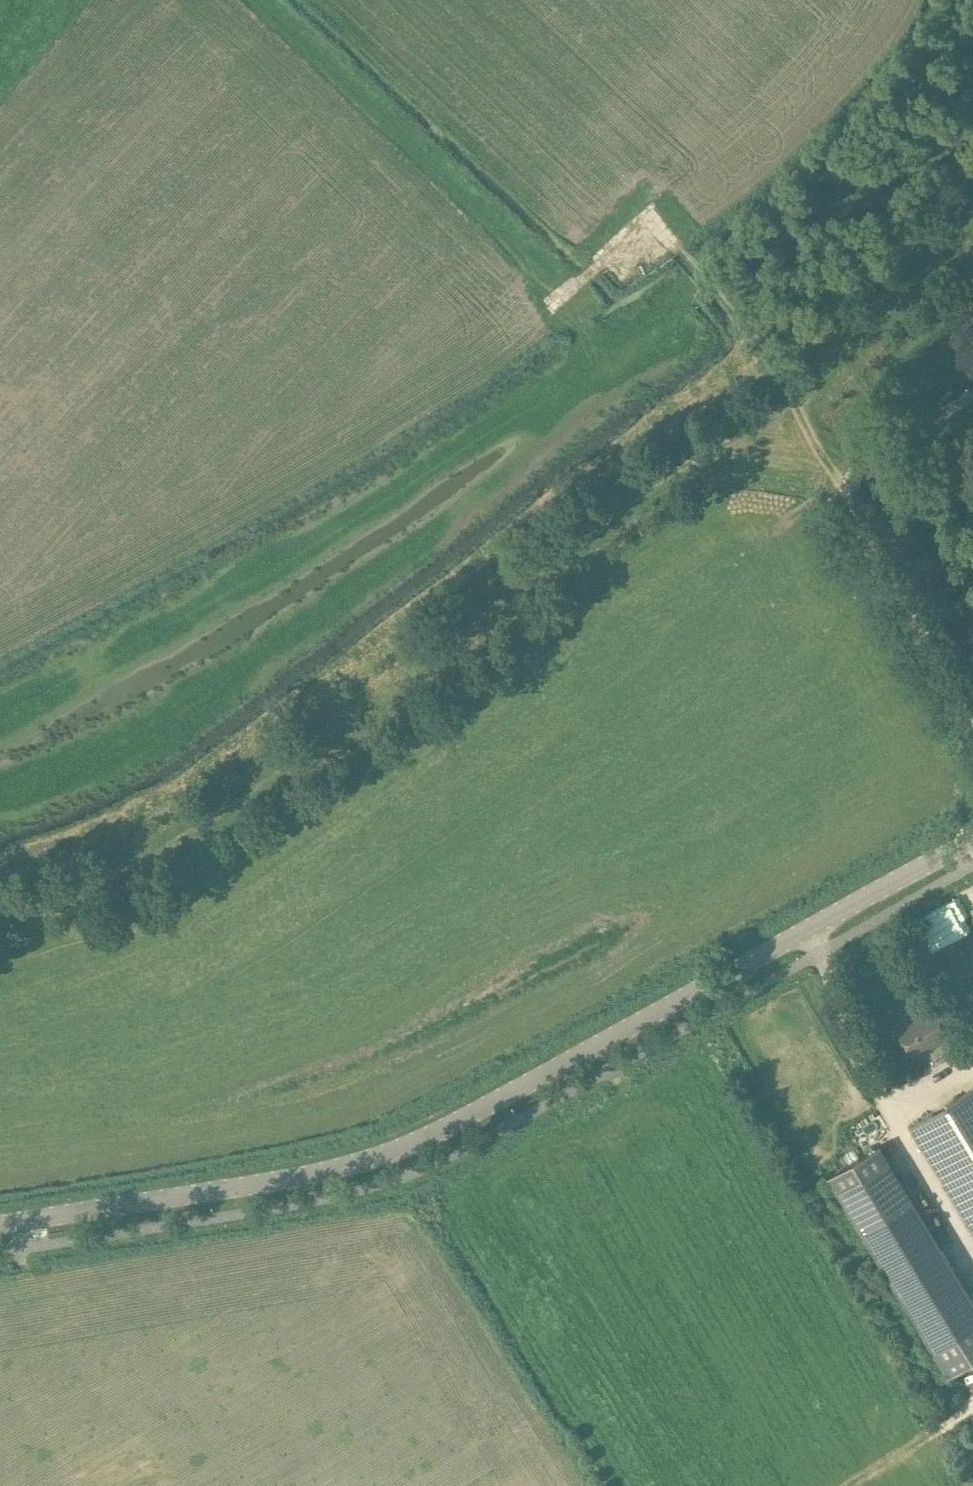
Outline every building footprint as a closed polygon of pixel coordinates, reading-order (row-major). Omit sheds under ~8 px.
[(972,937),(972,895),(921,915),(942,969),(972,957),(972,952),(968,939),(972,937)] [(896,1025),(914,1054),(955,1030),(937,1000),(896,1025)] [(910,1126),(972,1230),(972,1088),(910,1126)] [(972,1360),(972,1299),(880,1145),(828,1176),(949,1375),(972,1360)]
